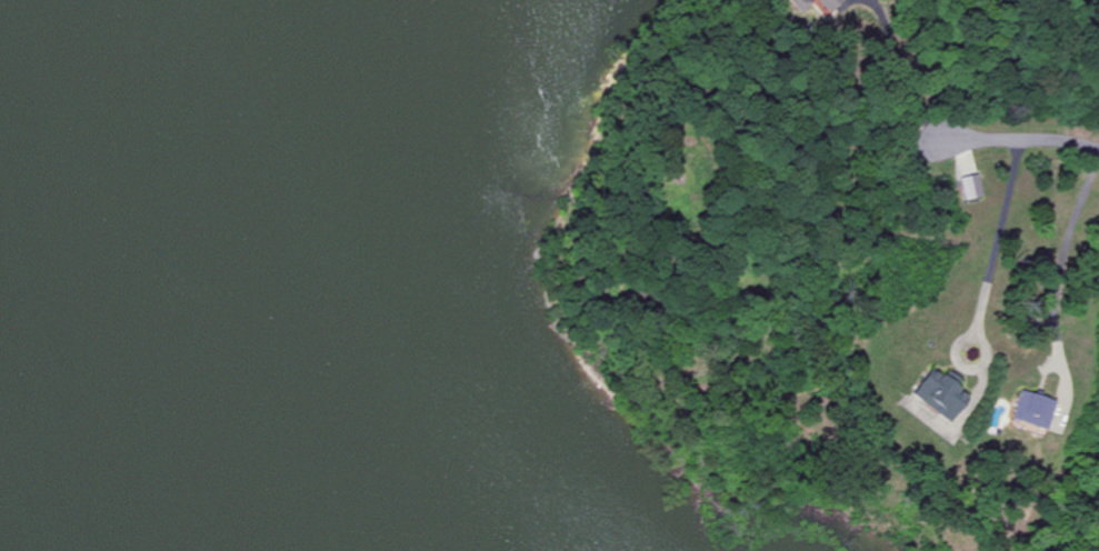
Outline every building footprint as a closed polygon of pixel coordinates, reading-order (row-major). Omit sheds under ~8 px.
[(828,13),(843,0),(816,0),(828,13)] [(960,177),(967,200),(983,195),(977,173),(960,177)] [(952,421),(965,402),(957,397),(964,385),(934,365),(914,395),(952,421)] [(1047,430),(1057,401),(1022,388),(1012,417),(1047,430)]
